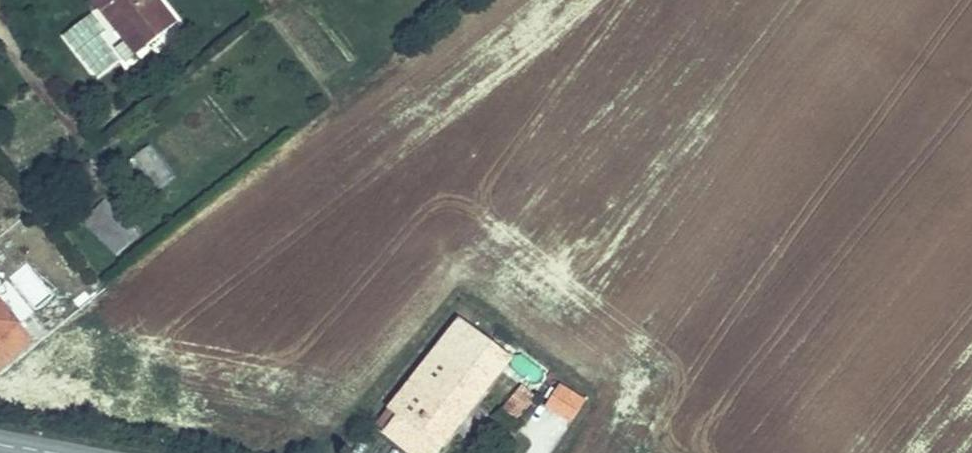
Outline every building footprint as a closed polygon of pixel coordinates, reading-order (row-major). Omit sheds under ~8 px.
[(129,21),(133,18),(144,32),(148,29),(170,56),(199,33),(173,0),(112,0),(129,21)] [(133,18),(129,21),(151,49),(162,62),(170,56),(148,29),(144,32),(133,18)] [(151,49),(141,57),(152,70),(162,62),(151,49)] [(120,160),(135,183),(112,197),(103,184),(76,201),(110,256),(125,247),(130,255),(149,243),(131,215),(181,184),(153,139),(120,160)] [(20,278),(4,259),(0,262),(0,294),(20,278)] [(57,324),(20,278),(0,294),(0,317),(4,322),(0,325),(0,331),(19,355),(57,324)] [(485,329),(464,353),(501,380),(521,356),(485,329)] [(464,353),(395,430),(426,452),(441,452),(501,380),(464,353)] [(524,379),(510,401),(524,410),(538,388),(524,379)] [(573,420),(586,397),(559,382),(546,405),(573,420)] [(558,429),(536,418),(519,452),(546,452),(558,429)]
